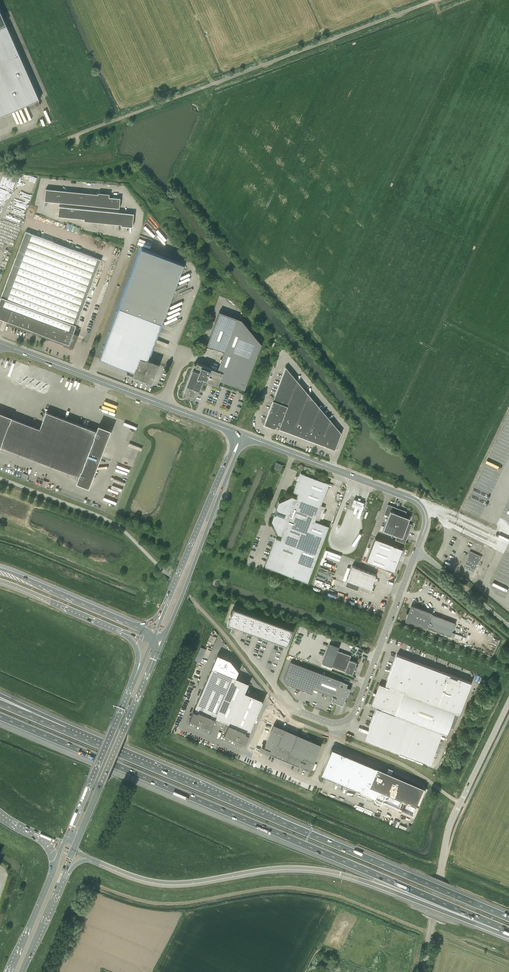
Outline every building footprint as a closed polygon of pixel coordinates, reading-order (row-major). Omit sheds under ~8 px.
[(34,102),(36,106),(40,105),(38,100),(39,99),(38,96),(6,25),(0,10),(0,117),(34,102)] [(46,189),(45,201),(119,208),(120,199),(109,197),(109,194),(98,193),(98,194),(46,189)] [(59,206),(58,216),(84,219),(84,221),(121,225),(121,226),(132,227),(133,214),(59,206)] [(72,345),(77,334),(73,333),(100,260),(26,231),(0,299),(0,318),(72,345)] [(119,306),(99,358),(134,371),(135,372),(134,373),(134,375),(148,380),(152,378),(158,364),(156,363),(148,360),(162,322),(183,264),(141,248),(119,306)] [(194,363),(182,395),(195,399),(202,382),(204,383),(205,380),(218,385),(220,380),(245,390),(262,344),(242,319),(220,311),(207,344),(224,351),(217,370),(196,362),(196,364),(194,363)] [(325,446),(335,449),(341,433),(286,367),(264,424),(275,428),(275,427),(325,446),(324,446),(325,446)] [(109,430),(99,426),(97,431),(46,411),(40,428),(0,413),(0,446),(80,476),(78,481),(88,485),(99,456),(109,430)] [(283,465),(276,462),(274,468),(280,471),(283,465)] [(265,566),(305,581),(307,582),(321,547),(329,526),(315,521),(329,483),(326,482),(300,472),(299,477),(293,492),(298,493),(296,498),(292,496),(279,502),(274,513),(271,521),(277,534),(282,535),(280,540),(276,538),(273,545),(265,566)] [(354,498),(351,505),(361,508),(364,502),(354,498)] [(384,514),(388,516),(383,530),(397,535),(395,540),(405,543),(406,541),(412,524),(408,523),(410,518),(405,516),(407,511),(388,504),(384,514)] [(375,538),(366,561),(388,569),(393,571),(402,549),(396,547),(397,546),(375,538)] [(466,562),(463,567),(473,572),(475,568),(477,564),(478,562),(479,560),(480,558),(478,556),(470,553),(468,552),(466,556),(463,561),(466,562)] [(372,585),(376,574),(352,565),(345,584),(357,589),(359,584),(361,585),(359,590),(370,594),(373,585),(372,585)] [(235,625),(240,610),(233,607),(228,622),(233,624),(235,625)] [(415,607),(413,612),(409,612),(408,613),(406,612),(408,614),(406,619),(426,627),(427,627),(450,636),(455,623),(432,614),(432,613),(415,607)] [(235,625),(242,628),(248,613),(240,610),(235,625)] [(250,630),(255,615),(248,613),(242,628),(250,630)] [(250,630),(257,633),(262,618),(255,615),(250,630)] [(270,621),(262,618),(257,633),(264,636),(270,621)] [(272,638),(277,623),(270,621),(264,636),(272,638)] [(279,641),(285,626),(277,623),(272,638),(279,641)] [(285,626),(279,641),(287,644),(292,629),(285,626)] [(323,663),(352,674),(354,669),(355,669),(356,666),(355,666),(356,662),(349,660),(351,656),(337,650),(339,646),(301,632),(294,652),(323,663)] [(189,715),(191,716),(189,719),(210,728),(210,727),(212,728),(213,728),(211,727),(212,725),(214,726),(218,718),(226,722),(222,730),(225,731),(224,733),(222,732),(222,733),(224,733),(224,734),(245,743),(246,740),(247,741),(248,740),(246,740),(249,733),(247,732),(248,730),(250,731),(250,730),(252,726),(253,722),(254,722),(255,719),(256,715),(258,711),(259,711),(260,708),(259,708),(261,704),(263,701),(261,699),(259,698),(245,692),(247,686),(249,683),(244,681),(240,679),(236,677),(239,670),(231,660),(217,654),(215,660),(211,669),(210,673),(209,672),(209,673),(210,673),(208,677),(207,677),(206,679),(207,679),(205,683),(204,684),(203,686),(204,687),(202,690),(201,691),(200,695),(199,696),(198,700),(197,700),(196,703),(197,703),(195,706),(194,707),(196,708),(195,711),(193,710),(191,716),(189,715)] [(374,737),(373,741),(378,743),(430,763),(442,733),(446,734),(454,712),(459,714),(471,682),(401,656),(397,654),(385,685),(390,686),(389,688),(385,686),(379,684),(376,693),(375,694),(375,695),(371,704),(377,707),(381,708),(381,710),(376,708),(370,724),(368,730),(376,733),(374,737)] [(346,687),(348,683),(347,683),(347,681),(344,680),(343,681),(291,661),(284,680),(288,684),(312,693),(314,689),(333,696),(331,700),(336,702),(342,704),(346,695),(345,694),(346,692),(348,693),(350,688),(346,687)] [(269,752),(299,765),(298,766),(302,767),(310,770),(321,744),(298,735),(297,734),(288,730),(274,724),(264,747),(263,747),(261,750),(263,751),(268,753),(269,752)] [(423,787),(332,748),(321,774),(325,776),(382,800),(398,807),(402,808),(411,812),(412,813),(423,787)]
